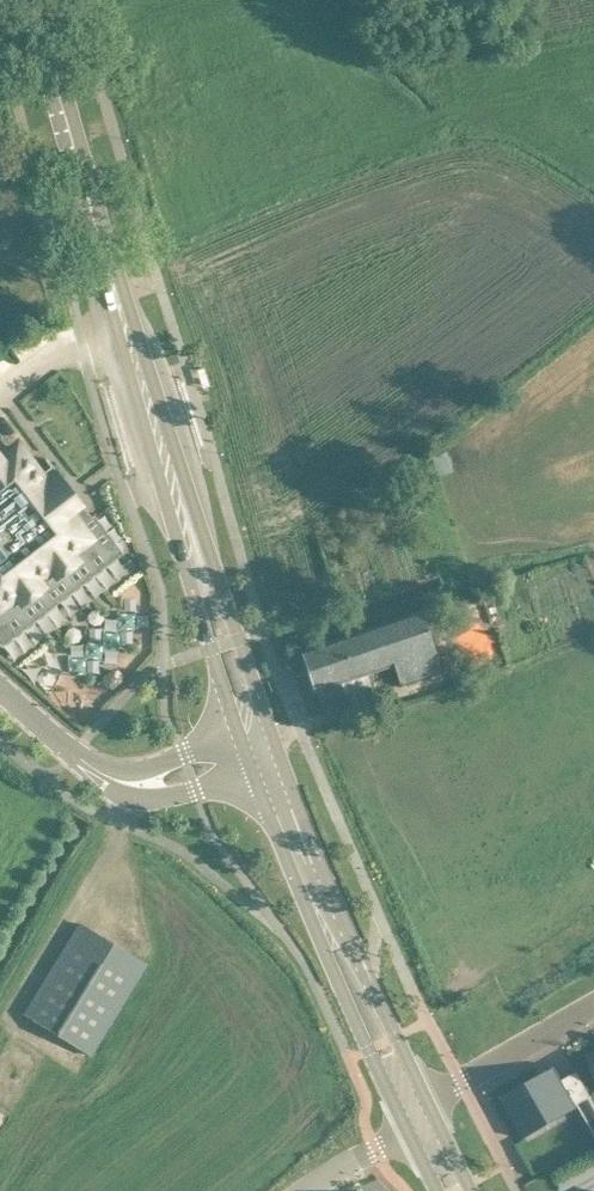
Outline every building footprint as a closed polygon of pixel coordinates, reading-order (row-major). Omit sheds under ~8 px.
[(51,467),(39,476),(17,448),(0,460),(0,605),(15,594),(24,605),(44,590),(35,578),(50,567),(59,579),(79,563),(70,551),(87,539),(68,514),(81,503),(66,484),(66,483),(47,458),(45,460),(51,467)] [(421,610),(324,643),(301,651),(315,691),(316,691),(322,708),(346,700),(340,683),(393,664),(400,683),(441,669),(421,610)] [(80,924),(67,944),(24,1014),(90,1055),(146,965),(80,924)] [(503,1095),(501,1096),(524,1138),(526,1137),(525,1134),(575,1106),(577,1108),(579,1107),(577,1104),(563,1079),(555,1066),(553,1067),(554,1069),(548,1073),(547,1072),(510,1093),(511,1094),(504,1098),(503,1095)]
